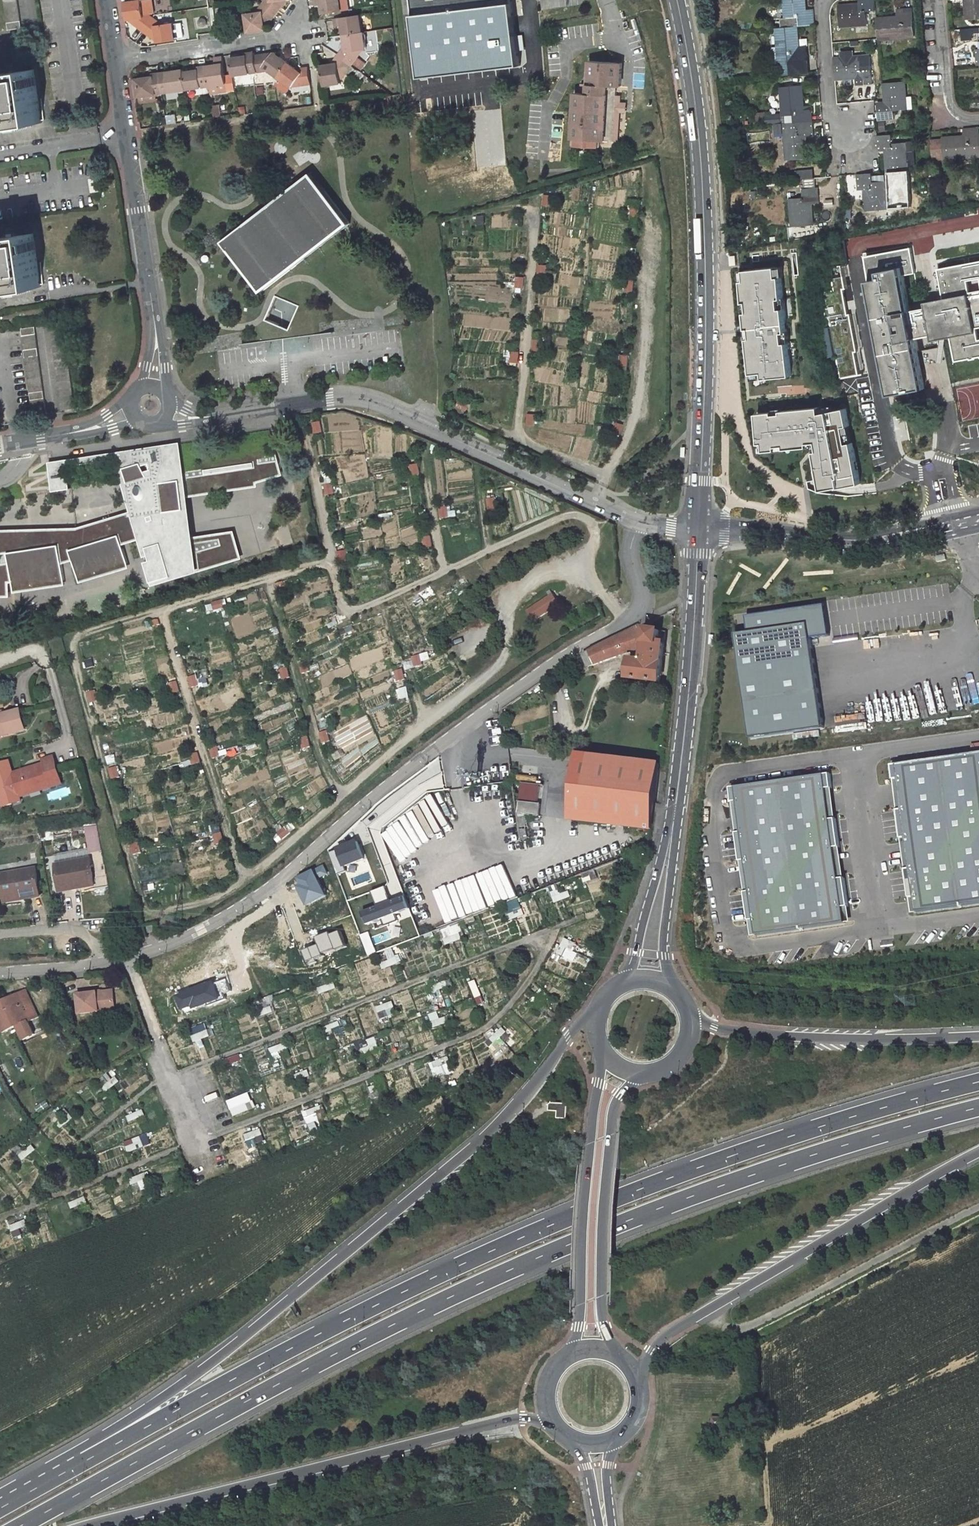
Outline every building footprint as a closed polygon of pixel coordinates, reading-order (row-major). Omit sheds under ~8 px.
[(17,0),(3,0),(7,31),(21,29),(17,0)] [(125,1),(127,17),(134,17),(134,22),(144,29),(154,16),(149,13),(155,12),(153,0),(134,0),(125,1)] [(260,12),(246,14),(249,31),(266,29),(265,22),(271,21),(283,6),(282,0),(266,0),(260,9),(260,12)] [(338,0),(314,0),(315,8),(322,8),(323,16),(340,13),(338,0)] [(414,18),(417,18),(426,17),(514,6),(513,0),(412,0),(414,18)] [(785,20),(781,21),(782,27),(797,26),(813,25),(812,8),(804,9),(803,0),(783,0),(785,20)] [(866,21),(866,10),(874,10),(873,0),(856,0),(857,3),(837,5),(839,23),(866,21)] [(978,20),(978,0),(963,0),(965,21),(978,20)] [(913,34),(911,7),(895,9),(896,16),(874,18),(876,38),(913,34)] [(159,41),(177,39),(175,22),(159,24),(159,21),(154,16),(144,29),(153,36),(158,35),(159,41)] [(359,17),(334,20),(335,28),(342,27),(343,36),(362,33),(359,17)] [(780,63),(807,61),(805,46),(798,46),(797,26),(782,27),(777,27),(780,63)] [(971,30),(972,49),(965,50),(966,68),(978,67),(978,29),(971,30)] [(362,33),(343,36),(345,50),(341,51),(337,56),(350,66),(357,57),(356,51),(366,50),(363,33),(362,33)] [(233,76),(255,73),(253,56),(253,53),(245,54),(245,56),(230,58),(233,76)] [(268,60),(263,55),(253,56),(255,73),(261,72),(263,70),(275,79),(286,64),(272,54),(268,60)] [(324,87),(341,84),(340,76),(343,75),(350,66),(337,56),(333,62),(333,65),(321,66),(324,87)] [(861,68),(860,56),(832,58),(834,77),(855,75),(855,82),(870,81),(869,68),(861,68)] [(226,82),(222,57),(215,58),(215,64),(205,66),(208,85),(209,89),(218,88),(218,83),(226,82)] [(576,93),(572,146),(580,146),(599,148),(600,141),(614,142),(617,112),(617,104),(618,96),(617,96),(617,91),(612,91),(612,87),(618,87),(622,88),(624,65),(605,63),(590,62),(588,84),(583,84),(582,93),(576,93)] [(298,73),(286,64),(275,79),(289,90),(293,85),(297,88),(308,86),(306,69),(301,69),(298,73)] [(186,89),(208,85),(205,66),(198,67),(198,69),(184,71),(186,87),(186,89)] [(169,89),(186,87),(184,71),(184,69),(159,72),(162,92),(169,91),(169,89)] [(32,70),(0,75),(0,128),(39,122),(32,70)] [(155,93),(162,92),(159,72),(152,73),(152,76),(135,78),(138,95),(155,93)] [(892,108),(904,107),(902,81),(883,83),(885,102),(876,103),(876,114),(877,120),(892,120),(892,108)] [(782,86),(784,114),(798,114),(798,122),(813,121),(812,106),(804,106),(802,85),(782,86)] [(139,103),(156,101),(155,93),(138,95),(139,103)] [(626,105),(617,104),(617,112),(625,112),(626,109),(626,105)] [(785,123),(788,160),(808,159),(807,137),(814,136),(813,121),(798,122),(785,123)] [(960,138),(928,141),(929,161),(977,157),(975,136),(974,129),(959,131),(960,138)] [(892,135),(875,137),(876,152),(885,151),(886,173),(906,171),(905,159),(904,143),(892,144),(892,135)] [(815,170),(799,171),(799,178),(803,178),(815,177),(815,170)] [(284,277),(355,224),(316,173),(225,242),(264,293),(284,277)] [(864,210),(886,208),(883,182),(870,183),(870,174),(860,174),(853,175),(855,190),(863,189),(864,210)] [(803,178),(804,188),(819,187),(818,177),(815,177),(803,178)] [(99,194),(97,180),(88,181),(91,195),(99,194)] [(813,223),(811,203),(821,202),(819,187),(804,188),(803,188),(804,197),(791,198),(793,225),(813,223)] [(0,238),(0,293),(41,287),(33,234),(0,238)] [(937,275),(944,303),(945,309),(926,313),(909,316),(902,282),(916,279),(910,254),(865,262),(892,400),(925,393),(915,345),(931,341),(950,337),(951,342),(956,367),(978,362),(978,266),(937,275)] [(788,267),(748,271),(758,374),(770,373),(771,379),(799,376),(788,267)] [(833,320),(844,380),(860,377),(856,352),(858,352),(851,315),(849,316),(844,290),(846,289),(843,278),(835,279),(838,291),(828,292),(830,306),(826,307),(828,321),(833,320)] [(944,303),(924,307),(926,313),(945,309),(944,303)] [(49,325),(60,411),(74,409),(62,323),(49,325)] [(19,329),(31,415),(46,413),(34,327),(19,329)] [(931,341),(932,347),(951,342),(950,337),(931,341)] [(828,407),(763,414),(767,452),(823,447),(831,490),(851,486),(837,413),(829,414),(828,407)] [(852,409),(837,413),(851,486),(867,485),(852,409)] [(0,532),(0,598),(9,598),(7,584),(11,584),(13,594),(65,588),(63,567),(71,565),(78,585),(130,570),(123,548),(138,543),(152,588),(242,559),(234,532),(192,538),(187,500),(257,490),(256,485),(283,478),(273,445),(184,470),(179,444),(47,463),(51,494),(71,491),(68,469),(114,462),(130,514),(77,530),(0,532)] [(533,620),(561,608),(555,594),(527,606),(533,620)] [(746,616),(748,632),(808,623),(810,638),(830,635),(825,605),(746,616)] [(748,632),(735,634),(737,647),(750,739),(801,732),(814,730),(824,729),(810,638),(808,623),(748,632)] [(637,628),(583,655),(588,668),(644,647),(637,628)] [(665,631),(646,629),(643,660),(631,659),(629,678),(659,681),(665,631)] [(26,729),(21,709),(4,714),(4,716),(0,717),(0,735),(26,729)] [(892,765),(894,782),(901,781),(905,811),(898,812),(903,841),(909,841),(914,870),(907,871),(912,899),(918,898),(920,912),(978,904),(978,753),(892,765)] [(659,764),(579,755),(571,820),(651,829),(659,764)] [(44,765),(13,774),(19,792),(50,783),(52,787),(62,784),(54,757),(43,761),(44,765)] [(832,773),(732,787),(735,804),(741,803),(746,833),(739,834),(743,864),(750,863),(754,892),(748,893),(752,921),(759,921),(761,934),(848,922),(846,908),(853,907),(848,879),(843,880),(838,848),(844,847),(839,820),(834,821),(830,789),(835,789),(832,773)] [(901,781),(894,782),(898,812),(905,811),(901,781)] [(520,800),(539,802),(541,785),(523,782),(520,800)] [(50,783),(19,792),(20,797),(52,787),(50,783)] [(835,789),(830,789),(834,821),(839,820),(835,789)] [(402,816),(416,840),(423,836),(419,829),(438,819),(434,813),(439,810),(433,799),(402,816)] [(541,804),(519,802),(518,812),(539,815),(541,804)] [(741,803),(735,804),(739,834),(746,833),(741,803)] [(526,814),(516,813),(518,827),(528,826),(526,814)] [(520,839),(529,838),(528,826),(518,827),(520,839)] [(909,841),(903,841),(907,871),(914,870),(909,841)] [(844,847),(838,848),(843,880),(848,879),(844,847)] [(90,858),(56,865),(60,887),(84,882),(84,885),(94,883),(90,858)] [(750,863),(743,864),(748,893),(754,892),(750,863)] [(35,868),(1,875),(6,899),(17,897),(16,895),(39,891),(35,868)] [(478,875),(454,881),(463,916),(487,910),(478,875)] [(918,898),(912,899),(914,913),(920,912),(918,898)] [(853,907),(846,908),(848,922),(855,921),(853,907)] [(759,921),(752,921),(754,936),(761,934),(759,921)] [(443,928),(446,943),(462,940),(460,925),(443,928)] [(565,938),(560,951),(574,955),(578,942),(565,938)] [(38,1017),(25,990),(3,1000),(15,1026),(16,1026),(23,1039),(34,1034),(28,1021),(38,1017)] [(96,1008),(114,1006),(112,990),(77,993),(79,1012),(96,1011),(96,1008)] [(3,1000),(0,1002),(0,1028),(2,1032),(15,1026),(3,1000)] [(51,1006),(54,1012),(60,1009),(57,1003),(51,1006)] [(46,1100),(35,1107),(39,1113),(50,1106),(46,1100)] [(558,1102),(546,1102),(545,1102),(545,1101),(545,1103),(543,1104),(542,1103),(541,1104),(542,1105),(542,1109),(551,1110),(550,1117),(560,1117),(561,1106),(562,1106),(562,1105),(560,1105),(559,1103),(559,1101),(558,1101),(558,1102)]
